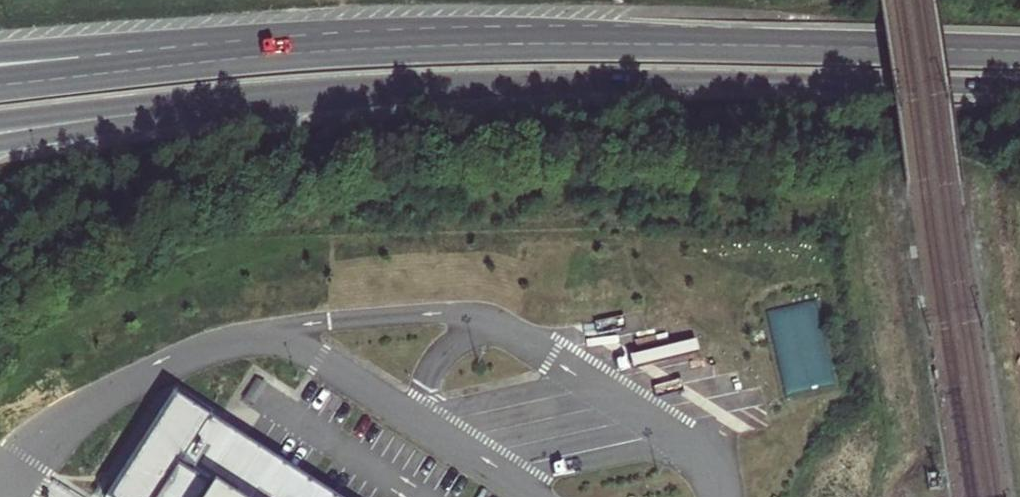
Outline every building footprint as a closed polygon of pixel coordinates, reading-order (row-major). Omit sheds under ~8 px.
[(175,402),(111,496),(325,496),(175,402)]
